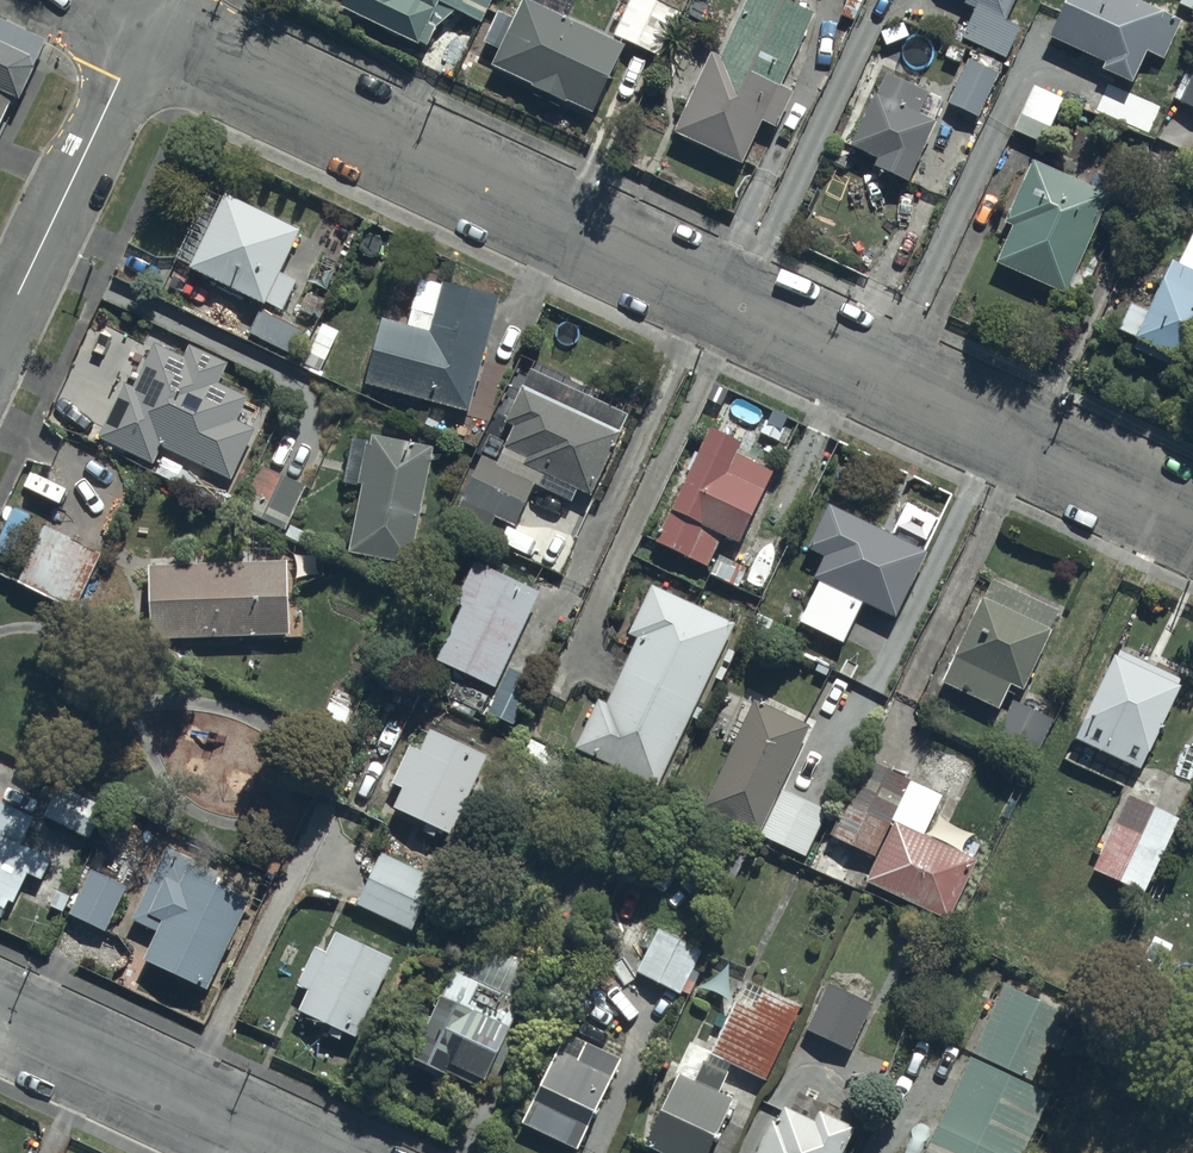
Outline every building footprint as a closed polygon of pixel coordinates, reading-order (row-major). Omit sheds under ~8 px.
[(340,14),(419,50),(421,46),(428,49),(436,30),(456,12),(482,25),(494,0),(347,0),(340,14)] [(613,39),(657,61),(680,13),(653,0),(631,0),(613,39)] [(773,0),(748,0),(721,64),(708,58),(673,138),(742,168),(761,126),(775,132),(792,94),(783,90),(814,18),(773,0)] [(964,8),(974,12),(961,41),(1006,61),(1019,30),(1007,25),(1018,0),(968,0),(964,8)] [(1126,0),(1067,0),(1049,43),(1104,67),(1102,73),(1132,86),(1162,16),(1126,0)] [(624,50),(523,1),(491,68),(533,88),(531,92),(564,108),(565,105),(591,117),(624,50)] [(10,102),(17,105),(46,47),(0,24),(0,122),(10,102)] [(1176,53),(1157,99),(1192,114),(1192,60),(1176,53)] [(998,76),(965,61),(943,108),(977,123),(998,76)] [(928,96),(884,77),(852,151),(876,162),(872,171),(909,187),(935,126),(918,119),(928,96)] [(1063,102),(1034,88),(1012,134),(1041,148),(1063,102)] [(1109,199),(1030,165),(1003,226),(1012,230),(996,266),(1066,297),(1109,199)] [(279,279),(298,237),(299,233),(220,197),(218,202),(202,195),(172,264),(189,271),(187,275),(264,309),(265,306),(282,313),(294,285),(279,279)] [(1177,265),(1173,263),(1147,313),(1130,304),(1115,333),(1133,342),(1131,345),(1192,377),(1192,234),(1177,265)] [(467,417),(497,303),(418,282),(405,330),(381,324),(364,390),(467,417)] [(290,358),(302,334),(260,312),(248,336),(290,358)] [(319,378),(338,333),(322,326),(302,371),(319,378)] [(227,367),(187,349),(181,364),(149,349),(131,388),(122,384),(96,443),(152,469),(160,452),(230,484),(253,434),(234,425),(246,399),(218,386),(227,367)] [(522,466),(590,498),(626,419),(529,374),(505,427),(512,430),(503,450),(525,460),(522,466)] [(707,434),(652,543),(706,570),(720,541),(735,549),(771,478),(735,460),(740,450),(707,434)] [(431,452),(371,440),(370,442),(355,439),(346,484),(359,487),(345,556),(408,568),(431,452)] [(495,520),(513,529),(535,485),(480,458),(450,519),(486,537),(495,520)] [(238,513),(283,534),(304,489),(259,468),(238,513)] [(926,557),(826,510),(806,552),(824,561),(814,583),(816,584),(796,626),(842,648),(861,607),(895,623),(926,557)] [(75,615),(100,558),(46,534),(21,591),(75,615)] [(284,567),(149,570),(150,641),(285,639),(284,567)] [(538,597),(472,567),(453,608),(460,611),(436,665),(493,691),(485,710),(517,724),(530,697),(499,683),(538,597)] [(1059,617),(989,584),(941,684),(1000,712),(1009,692),(1023,699),(1053,636),(1050,635),(1059,617)] [(734,629),(649,588),(625,639),(635,643),(603,709),(596,706),(574,751),(657,790),(734,629)] [(1115,662),(1083,727),(1109,740),(1102,755),(1139,773),(1179,693),(1176,692),(1180,684),(1121,655),(1117,663),(1115,662)] [(1053,722),(1011,703),(991,749),(1033,767),(1053,722)] [(808,731),(754,706),(704,815),(806,861),(827,814),(780,792),(808,731)] [(410,750),(392,789),(401,794),(392,812),(449,840),(486,761),(427,733),(417,753),(410,750)] [(943,800),(864,762),(827,838),(876,862),(864,886),(946,925),(975,866),(923,840),(943,800)] [(1129,799),(1091,874),(1142,899),(1179,824),(1129,799)] [(13,810),(0,804),(0,920),(8,903),(13,906),(25,878),(38,884),(47,864),(19,851),(33,819),(13,810)] [(219,879),(164,852),(130,923),(157,937),(143,965),(204,995),(247,907),(213,891),(219,879)] [(442,897),(431,892),(435,883),(377,856),(353,908),(412,934),(424,907),(436,912),(442,897)] [(105,934),(125,889),(88,873),(81,888),(77,886),(66,910),(71,912),(69,918),(105,934)] [(699,952),(656,932),(636,975),(678,995),(699,952)] [(392,965),(333,938),(325,955),(315,950),(296,991),(307,996),(296,1019),(328,1034),(326,1038),(339,1044),(342,1038),(355,1044),(392,965)] [(453,976),(411,1064),(447,1080),(448,1077),(480,1091),(518,1009),(507,1004),(525,966),(474,942),(457,978),(453,976)] [(872,1009),(825,987),(805,1033),(851,1054),(872,1009)] [(1003,989),(926,1152),(1026,1152),(1052,1095),(1032,1086),(1047,1050),(1059,1055),(1067,1036),(1055,1031),(1062,1014),(1003,989)] [(799,1010),(762,992),(753,1011),(737,1004),(710,1059),(763,1084),(799,1010)] [(574,1152),(576,1152),(619,1062),(565,1036),(521,1128),(574,1152)] [(643,1149),(652,1152),(714,1152),(735,1105),(718,1097),(728,1074),(706,1064),(697,1084),(676,1075),(643,1149)] [(817,1115),(811,1127),(782,1113),(775,1127),(771,1126),(758,1152),(844,1152),(854,1133),(817,1115)]
